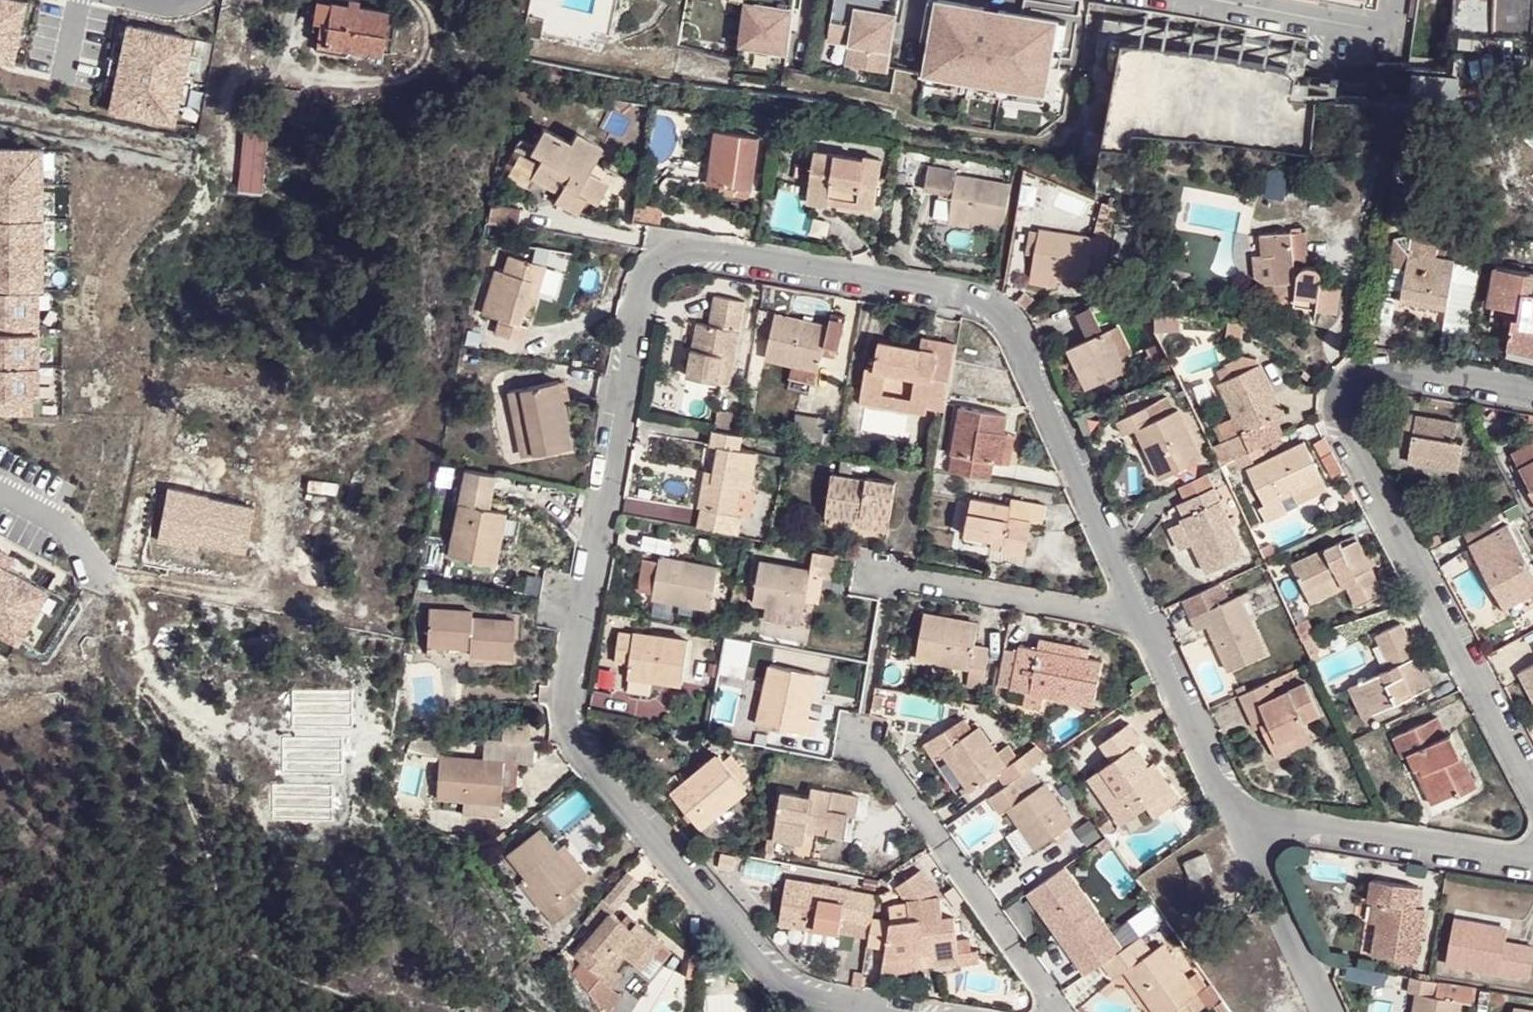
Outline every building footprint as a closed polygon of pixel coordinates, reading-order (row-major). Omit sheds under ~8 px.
[(24,0),(0,0),(0,59),(13,62),(26,0),(24,0)] [(382,52),(388,10),(359,5),(359,0),(324,0),(318,50),(351,55),(352,49),(382,52)] [(727,1),(745,3),(756,5),(747,62),(784,67),(794,0),(727,0),(727,1)] [(830,30),(860,35),(854,67),(886,73),(899,0),(835,0),(830,30)] [(922,39),(931,40),(938,0),(929,0),(922,39)] [(939,0),(938,0),(931,40),(925,75),(954,80),(985,86),(1044,96),(1050,66),(1057,20),(1021,14),(999,10),(998,16),(983,13),(984,8),(939,0)] [(1491,35),(1493,0),(1452,0),(1451,33),(1491,35)] [(1491,35),(1532,36),(1532,0),(1493,0),(1491,35)] [(756,5),(745,3),(736,60),(747,62),(756,5)] [(1057,20),(1050,66),(1058,68),(1066,22),(1057,20)] [(830,30),(828,41),(851,45),(847,65),(854,67),(860,35),(830,30)] [(1240,137),(1310,144),(1319,62),(1212,50),(1209,76),(1246,80),(1240,137)] [(954,80),(925,75),(923,84),(952,89),(954,80)] [(1044,96),(985,86),(983,95),(1043,104),(1044,96)] [(274,102),(298,105),(299,99),(275,94),(274,102)] [(588,158),(596,144),(575,133),(570,144),(543,129),(530,153),(541,158),(532,175),(560,191),(556,199),(580,212),(588,198),(599,203),(609,184),(588,173),(595,162),(588,158)] [(710,185),(727,187),(733,188),(732,196),(743,197),(745,190),(752,191),(760,139),(718,132),(710,185)] [(257,136),(245,191),(260,194),(272,138),(257,136)] [(603,147),(596,144),(588,158),(595,162),(603,147)] [(43,145),(0,145),(0,319),(38,319),(38,287),(43,287),(43,145)] [(808,202),(829,205),(831,199),(859,204),(857,209),(874,211),(882,160),(863,157),(862,161),(815,153),(808,202)] [(1004,225),(1011,184),(955,175),(955,171),(926,166),(922,191),(951,195),(948,218),(972,222),(1004,225)] [(831,199),(829,205),(857,209),(859,204),(831,199)] [(520,210),(491,205),(488,223),(517,227),(520,210)] [(1113,209),(1105,208),(1102,220),(1110,222),(1113,209)] [(972,222),(948,218),(947,225),(972,228),(972,222)] [(502,225),(485,222),(482,239),(500,242),(502,225)] [(1093,241),(1040,231),(1030,279),(1053,284),(1055,276),(1086,281),(1093,241)] [(1284,307),(1295,308),(1296,300),(1318,303),(1317,312),(1337,315),(1342,282),(1325,280),(1320,273),(1316,269),(1311,267),(1307,267),(1303,269),(1300,271),(1297,276),(1293,232),(1262,234),(1263,257),(1273,256),(1275,273),(1278,272),(1279,281),(1274,282),(1277,301),(1279,304),(1282,305),(1284,307)] [(1411,242),(1394,239),(1389,266),(1405,269),(1401,302),(1447,310),(1455,262),(1409,253),(1411,242)] [(530,291),(537,292),(546,265),(509,255),(504,271),(496,270),(483,312),(500,317),(496,332),(523,341),(527,326),(521,323),(524,313),(530,291)] [(1481,265),(1483,257),(1473,255),(1472,264),(1481,265)] [(1532,272),(1496,266),(1491,288),(1495,288),(1492,305),(1520,309),(1519,318),(1513,317),(1509,342),(1532,346),(1532,292),(1529,291),(1532,272)] [(530,315),(537,292),(530,291),(524,313),(530,315)] [(746,299),(717,293),(710,324),(697,321),(688,374),(731,382),(746,299)] [(1296,300),(1295,308),(1317,312),(1318,303),(1296,300)] [(846,323),(829,321),(828,327),(774,318),(767,360),(820,369),(825,347),(841,349),(846,323)] [(0,328),(0,395),(38,395),(39,329),(0,328)] [(1083,376),(1079,378),(1085,390),(1129,371),(1124,359),(1132,356),(1119,328),(1071,349),(1083,376)] [(937,351),(939,340),(924,337),(922,348),(937,351)] [(945,411),(957,343),(939,340),(937,351),(922,348),(880,341),(875,368),(866,368),(862,394),(882,398),(883,395),(887,373),(915,378),(912,395),(930,398),(928,408),(945,411)] [(1509,342),(1508,350),(1532,355),(1532,346),(1509,342)] [(1258,448),(1260,447),(1259,443),(1252,428),(1273,418),(1281,415),(1258,366),(1220,383),(1242,432),(1223,442),(1233,460),(1247,453),(1258,448)] [(509,391),(513,415),(526,413),(535,456),(570,448),(557,381),(509,391)] [(882,398),(862,394),(860,403),(927,414),(928,408),(930,398),(912,395),(911,399),(883,395),(882,398)] [(1147,407),(1119,420),(1125,435),(1138,429),(1161,479),(1200,461),(1176,411),(1153,422),(1147,407)] [(961,408),(949,472),(991,480),(994,463),(1002,464),(1008,436),(1004,435),(1007,416),(961,408)] [(1395,446),(1410,449),(1425,452),(1424,461),(1460,467),(1464,441),(1456,440),(1459,423),(1401,412),(1395,446)] [(526,413),(513,415),(522,458),(535,456),(526,413)] [(1252,428),(1259,443),(1280,433),(1273,418),(1252,428)] [(742,435),(737,434),(714,430),(711,445),(720,446),(716,471),(715,482),(705,481),(700,506),(703,507),(700,528),(740,535),(743,514),(738,514),(743,489),(752,490),(758,453),(739,449),(742,435)] [(1216,445),(1226,463),(1233,460),(1223,442),(1216,445)] [(1511,453),(1531,490),(1529,492),(1532,499),(1532,442),(1511,453)] [(1305,443),(1247,470),(1264,505),(1258,508),(1265,522),(1328,493),(1305,443)] [(1247,453),(1249,460),(1261,454),(1258,448),(1247,453)] [(1425,452),(1410,449),(1408,458),(1424,461),(1425,452)] [(1233,460),(1226,463),(1224,464),(1229,474),(1251,463),(1249,460),(1247,453),(1233,460)] [(488,509),(496,472),(466,466),(460,500),(464,501),(453,557),(495,565),(505,512),(488,509)] [(715,482),(716,471),(707,470),(705,481),(715,482)] [(867,481),(833,474),(826,515),(861,521),(860,526),(889,531),(897,485),(897,483),(896,482),(868,478),(867,481)] [(1244,557),(1205,474),(1179,486),(1185,501),(1197,495),(1204,507),(1191,513),(1180,518),(1186,531),(1176,536),(1186,560),(1196,555),(1206,574),(1244,557)] [(755,491),(752,490),(743,489),(738,514),(743,514),(750,516),(755,491)] [(1197,495),(1185,501),(1191,513),(1204,507),(1197,495)] [(965,534),(992,539),(1005,541),(1004,549),(1003,553),(1027,556),(1033,521),(1043,522),(1047,506),(1046,505),(1012,498),(1011,504),(971,497),(965,534)] [(1500,599),(1520,590),(1524,597),(1532,592),(1532,569),(1510,525),(1471,546),(1500,599)] [(1005,541),(992,539),(991,547),(1004,549),(1005,541)] [(1312,562),(1309,555),(1290,564),(1303,593),(1342,575),(1347,585),(1357,606),(1383,594),(1370,567),(1368,567),(1363,555),(1364,555),(1357,539),(1343,546),(1340,541),(1324,548),(1327,554),(1312,562)] [(1324,548),(1309,555),(1312,562),(1327,554),(1324,548)] [(15,640),(45,587),(5,566),(11,556),(0,549),(0,631),(15,640)] [(833,578),(837,556),(815,552),(812,570),(760,561),(753,601),(804,611),(806,599),(811,574),(822,576),(833,578)] [(719,568),(661,558),(653,598),(711,608),(719,568)] [(817,601),(822,576),(811,574),(806,599),(817,601)] [(1342,575),(1303,593),(1308,602),(1347,585),(1342,575)] [(432,581),(418,578),(416,589),(430,591),(432,581)] [(1220,583),(1183,600),(1197,631),(1209,626),(1213,624),(1216,630),(1211,632),(1229,672),(1264,655),(1249,621),(1239,596),(1227,601),(1220,583)] [(1520,590),(1500,599),(1504,608),(1524,597),(1520,590)] [(1246,593),(1239,596),(1249,621),(1258,618),(1246,593)] [(471,610),(428,608),(426,638),(469,640),(469,653),(512,654),(514,619),(471,617),(471,610)] [(978,624),(924,615),(917,656),(970,666),(968,684),(983,686),(990,647),(975,644),(978,624)] [(1390,668),(1360,682),(1374,712),(1431,687),(1423,670),(1421,671),(1416,658),(1418,658),(1402,623),(1376,635),(1390,668)] [(687,640),(618,631),(614,659),(630,661),(629,674),(683,681),(687,640)] [(1309,651),(1315,647),(1310,637),(1304,640),(1309,651)] [(1039,639),(1037,649),(1080,657),(1082,647),(1039,639)] [(1017,656),(1004,653),(997,687),(1011,690),(1026,693),(1044,695),(1094,705),(1103,661),(1080,657),(1037,649),(1019,646),(1017,656)] [(1322,660),(1315,647),(1309,651),(1314,662),(1315,663),(1322,660)] [(1315,663),(1314,662),(1303,667),(1307,678),(1319,672),(1315,663)] [(1519,673),(1532,698),(1532,665),(1519,673)] [(815,676),(770,667),(758,724),(813,735),(817,720),(806,718),(815,676)] [(1276,695),(1270,681),(1238,696),(1247,716),(1256,712),(1262,726),(1260,727),(1269,745),(1306,727),(1304,723),(1320,716),(1304,682),(1276,695)] [(1374,712),(1360,682),(1350,686),(1365,717),(1374,712)] [(1044,695),(1026,693),(1023,708),(1041,711),(1044,695)] [(1256,712),(1247,716),(1253,730),(1260,727),(1262,726),(1256,712)] [(1409,754),(1415,769),(1422,766),(1437,802),(1458,791),(1460,795),(1475,788),(1452,734),(1446,737),(1437,717),(1395,737),(1403,757),(1409,754)] [(963,720),(955,726),(963,738),(971,731),(963,720)] [(501,723),(501,735),(527,740),(529,724),(501,723)] [(1175,803),(1149,766),(1135,746),(1143,741),(1130,724),(1100,746),(1111,763),(1088,780),(1120,825),(1146,806),(1155,817),(1175,803)] [(1015,780),(1033,768),(1024,755),(1008,766),(980,725),(971,731),(963,738),(955,726),(926,747),(934,758),(943,752),(971,792),(996,775),(1004,787),(1015,780)] [(1306,727),(1269,745),(1274,758),(1312,741),(1306,727)] [(437,759),(439,738),(418,736),(416,756),(437,759)] [(527,742),(500,741),(484,740),(483,760),(440,758),(437,799),(499,803),(500,790),(503,760),(515,761),(533,762),(534,743),(527,742)] [(962,799),(971,792),(943,752),(934,758),(962,799)] [(717,754),(671,792),(698,825),(745,787),(742,783),(745,780),(725,755),(721,759),(717,754)] [(513,791),(515,761),(503,760),(500,790),(513,791)] [(1422,766),(1415,769),(1431,805),(1437,802),(1422,766)] [(1015,780),(1004,787),(990,797),(1002,814),(1010,809),(1037,848),(1072,824),(1045,784),(1026,796),(1015,780)] [(803,845),(806,830),(808,823),(828,827),(826,834),(844,837),(848,815),(855,817),(859,799),(811,790),(810,798),(782,792),(772,839),(803,845)] [(808,823),(806,830),(826,834),(828,827),(808,823)] [(505,856),(526,881),(547,909),(544,910),(554,924),(579,904),(570,892),(582,882),(557,850),(539,829),(505,856)] [(566,844),(557,850),(582,882),(591,875),(566,844)] [(1205,853),(1185,863),(1192,880),(1213,870),(1205,853)] [(1064,866),(1028,892),(1087,973),(1122,949),(1064,866)] [(918,870),(895,888),(904,900),(908,921),(890,924),(884,967),(914,961),(930,958),(932,966),(958,961),(959,964),(978,960),(976,948),(970,950),(967,938),(957,940),(953,916),(943,918),(939,896),(925,900),(923,891),(932,887),(918,870)] [(870,926),(875,894),(786,880),(778,923),(837,933),(839,922),(870,926)] [(1370,902),(1375,902),(1381,903),(1379,924),(1374,956),(1417,962),(1426,909),(1417,907),(1420,888),(1373,880),(1370,902)] [(547,909),(526,881),(519,886),(541,913),(544,910),(547,909)] [(934,889),(932,887),(923,891),(925,900),(939,896),(940,896),(936,891),(934,889)] [(615,910),(603,900),(583,923),(596,934),(575,961),(605,985),(615,971),(614,971),(625,957),(633,964),(634,964),(655,939),(638,926),(634,933),(621,923),(612,914),(615,910)] [(1381,903),(1375,902),(1371,923),(1379,924),(1381,903)] [(627,917),(621,923),(634,933),(638,926),(627,917)] [(1506,942),(1508,929),(1454,920),(1446,961),(1531,976),(1532,961),(1532,946),(1519,944),(1517,955),(1504,953),(1506,942)] [(1129,926),(1114,936),(1122,949),(1137,938),(1129,926)] [(1103,965),(1113,980),(1125,972),(1154,1011),(1172,1011),(1174,1010),(1187,1002),(1191,1008),(1193,1011),(1196,1011),(1206,1004),(1199,993),(1197,995),(1161,945),(1152,952),(1141,936),(1103,965)] [(663,945),(655,939),(634,964),(642,970),(663,945)] [(1519,944),(1506,942),(1504,953),(1517,955),(1519,944)] [(633,964),(625,957),(614,971),(615,971),(605,985),(592,998),(602,1011),(612,1011),(623,999),(612,988),(623,977),(633,964)] [(916,972),(914,961),(884,967),(882,979),(916,972)] [(1430,980),(1410,977),(1407,992),(1417,994),(1415,1011),(1456,1011),(1458,999),(1439,997),(1442,982),(1430,980)] [(1174,1010),(1175,1011),(1186,1011),(1191,1008),(1187,1002),(1174,1010)]
